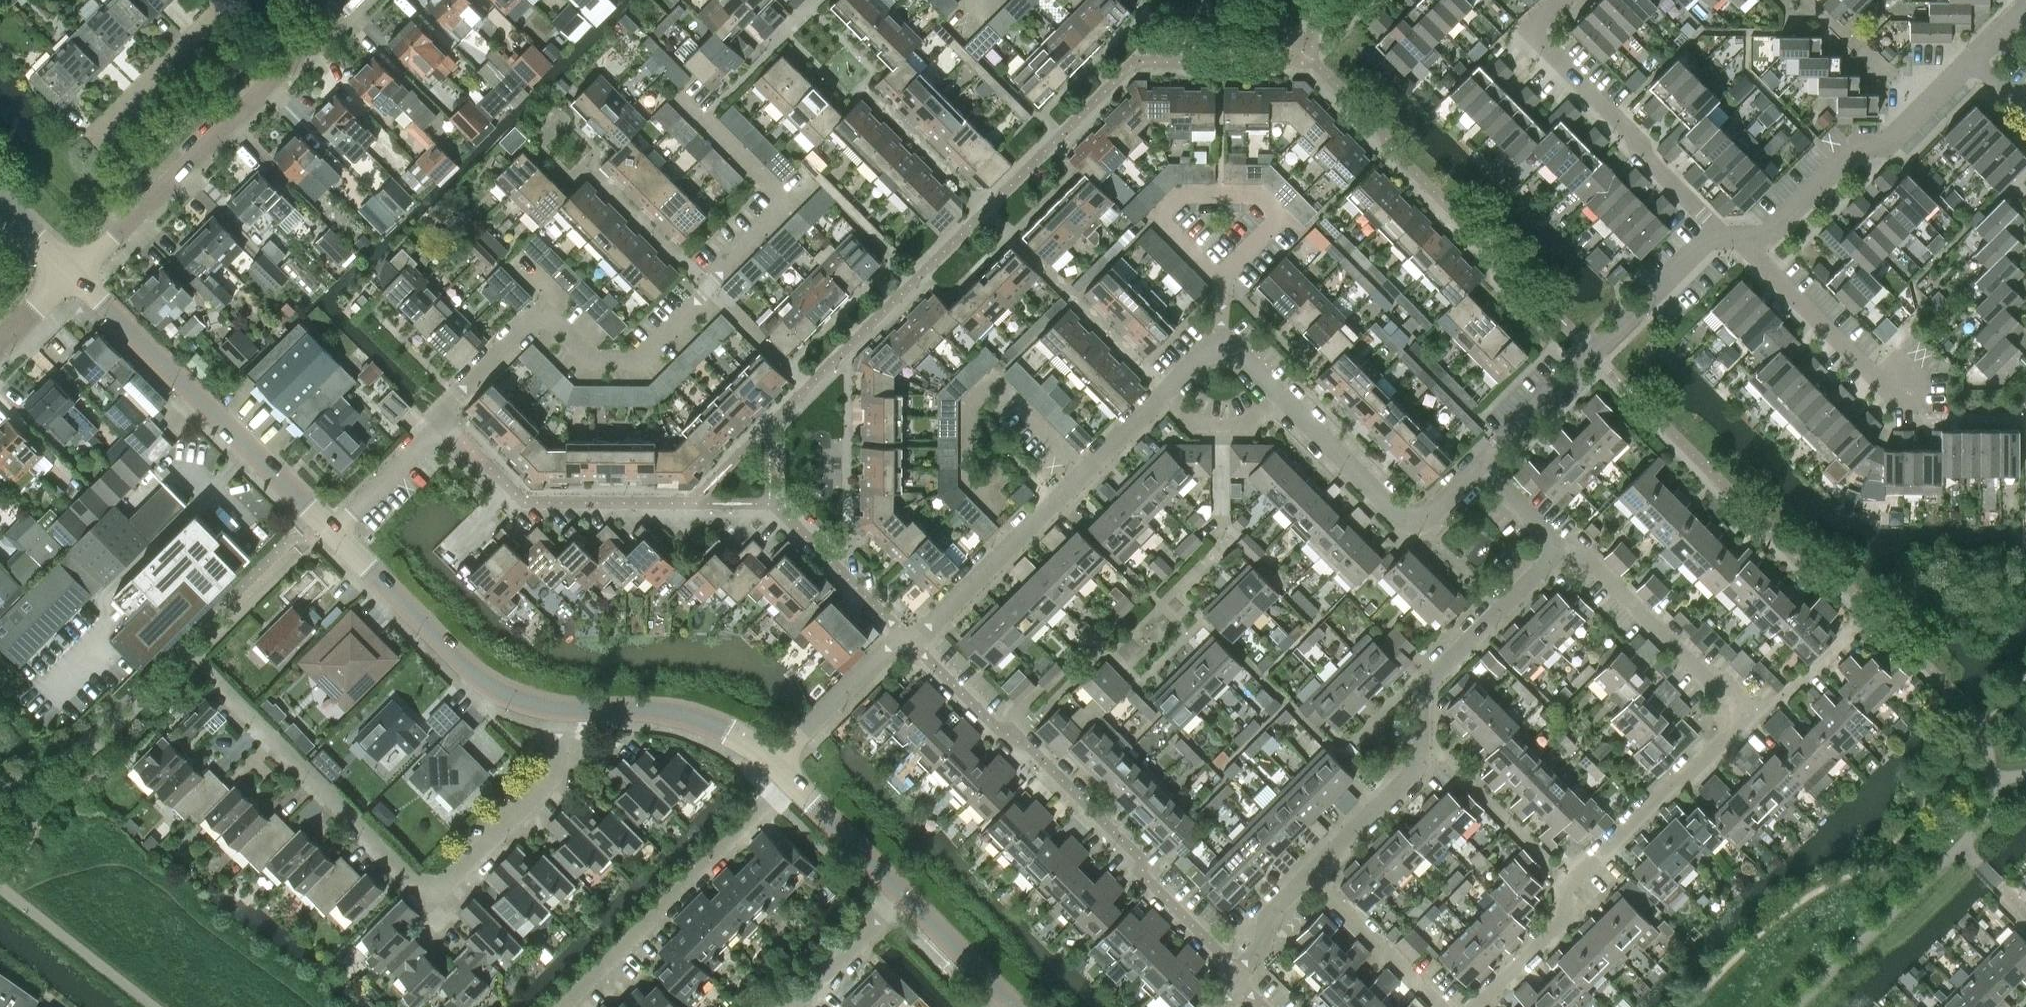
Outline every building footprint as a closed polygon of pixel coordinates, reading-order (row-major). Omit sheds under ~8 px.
[(160,12),(148,0),(109,0),(104,5),(132,34),(148,18),(151,21),(160,12)] [(166,0),(148,0),(160,12),(169,4),(166,0)] [(474,27),(446,0),(431,0),(426,4),(462,40),(474,28),(474,27)] [(470,0),(446,0),(474,27),(485,15),(470,0)] [(518,0),(493,0),(506,12),(518,0)] [(614,4),(610,0),(570,0),(590,19),(594,24),(596,26),(616,7),(614,4)] [(715,31),(727,43),(738,53),(747,44),(737,33),(743,27),(715,0),(712,0),(698,14),(715,31)] [(746,0),(715,0),(743,27),(747,23),(759,34),(769,24),(758,12),(746,0)] [(758,12),(770,0),(746,0),(758,12)] [(805,0),(793,0),(790,3),(796,9),(805,0)] [(846,22),(869,0),(837,0),(830,6),(846,22)] [(862,38),(890,9),(882,0),(869,0),(846,22),(862,38)] [(929,2),(935,8),(944,0),(931,0),(929,2)] [(1033,7),(1026,0),(1014,0),(1028,13),(1033,7)] [(1071,15),(1100,44),(1115,28),(1087,0),(1086,0),(1071,15)] [(1115,28),(1131,12),(1119,0),(1087,0),(1115,28)] [(1402,16),(1431,45),(1445,32),(1413,0),(1401,0),(1410,9),(1402,16)] [(1459,18),(1440,0),(1413,0),(1445,32),(1459,18)] [(1459,18),(1473,4),(1468,0),(1440,0),(1459,18)] [(1643,20),(1623,0),(1600,0),(1598,2),(1629,33),(1643,20)] [(1656,6),(1650,0),(1623,0),(1643,20),(1656,6)] [(1822,6),(1828,12),(1840,0),(1828,0),(1822,6)] [(1860,8),(1868,0),(1840,0),(1828,12),(1834,19),(1848,5),(1856,13),(1860,8)] [(1598,2),(1584,15),(1615,47),(1629,33),(1598,2)] [(1989,11),(1989,2),(1948,2),(1929,2),(1929,21),(1970,21),(1970,11),(1989,11)] [(553,21),(567,35),(584,18),(570,4),(553,21)] [(668,15),(674,21),(685,10),(679,4),(668,15)] [(117,49),(132,34),(104,5),(79,30),(111,62),(120,53),(117,49)] [(862,38),(877,53),(906,24),(890,9),(862,38)] [(1375,16),(1418,59),(1431,45),(1402,16),(1395,24),(1382,10),(1375,16)] [(775,30),(785,19),(779,13),(769,24),(775,30)] [(665,31),(674,21),(668,15),(658,25),(665,31)] [(1071,15),(1056,30),(1085,59),(1100,44),(1071,15)] [(1615,47),(1584,15),(1570,29),(1601,61),(1615,47)] [(1375,44),(1401,70),(1404,73),(1418,59),(1375,16),(1369,23),(1382,36),(1375,44)] [(446,76),(458,64),(412,18),(400,30),(444,75),(445,75),(446,76)] [(988,24),(1003,38),(1009,32),(994,18),(988,24)] [(1910,41),(1951,41),(1950,30),(1970,30),(1970,21),(1929,21),(1910,21),(1910,41)] [(765,40),(775,30),(769,24),(759,34),(765,40)] [(922,40),(906,24),(877,53),(892,68),(892,69),(904,57),(905,57),(922,40)] [(950,34),(940,24),(933,30),(944,41),(950,34)] [(1003,38),(988,24),(982,29),(997,44),(1003,38)] [(111,62),(79,30),(54,54),(83,83),(99,67),(102,70),(111,62)] [(433,73),(439,80),(444,75),(400,30),(388,42),(423,78),(426,75),(429,77),(433,73)] [(1056,30),(1041,45),(1070,74),(1085,59),(1056,30)] [(738,53),(727,43),(715,31),(700,46),(726,74),(733,67),(735,69),(744,60),(738,53)] [(1820,36),(1780,36),(1779,36),(1779,56),(1799,56),(1839,56),(1840,47),(1820,47),(1820,36)] [(643,43),(653,53),(660,47),(650,37),(643,43)] [(551,41),(542,51),(553,62),(562,52),(551,41)] [(510,66),(512,68),(528,82),(532,86),(554,63),(532,43),(520,55),(515,51),(507,59),(512,64),(510,66)] [(749,55),(755,49),(748,43),(747,44),(738,53),(744,60),(749,55)] [(954,51),(963,60),(969,54),(960,44),(954,51)] [(1041,45),(1025,60),(1054,89),(1070,74),(1041,45)] [(721,79),(726,74),(700,46),(683,62),(712,91),(723,81),(721,79)] [(653,53),(669,68),(675,62),(660,47),(653,53)] [(68,98),(83,83),(54,54),(29,79),(61,111),(71,102),(68,98)] [(769,99),(798,70),(782,54),(753,83),(769,99)] [(981,65),(969,54),(963,60),(975,72),(981,65)] [(1799,56),(1798,75),(1818,76),(1859,75),(1859,66),(1839,66),(1839,56),(1799,56)] [(374,57),(362,69),(403,110),(422,129),(436,116),(416,96),(415,97),(374,57)] [(893,99),(920,72),(905,57),(904,57),(892,69),(892,68),(875,85),(885,95),(887,93),(893,99)] [(1479,65),(1467,76),(1449,93),(1463,107),(1506,65),(1500,59),(1486,72),(1479,65)] [(1677,59),(1648,87),(1656,95),(1642,108),(1649,115),(1691,72),(1677,59)] [(1038,105),(1054,89),(1025,60),(1009,76),(1038,105)] [(690,78),(675,62),(669,68),(684,84),(690,78)] [(1512,71),(1506,65),(1463,107),(1477,121),(1506,92),(1499,85),(1512,71)] [(530,93),(523,87),(528,82),(512,68),(509,71),(494,87),(509,101),(513,105),(515,108),(530,93)] [(403,110),(362,69),(350,80),(374,105),(385,115),(389,111),(395,117),(403,110)] [(814,86),(798,70),(769,99),(785,115),(814,86)] [(906,116),(935,88),(920,72),(893,99),(899,104),(897,107),(906,116)] [(1669,107),(1676,115),(1705,86),(1691,72),(1649,115),(1655,121),(1669,107)] [(587,119),(616,90),(600,74),(571,102),(587,119)] [(994,91),(1000,85),(991,75),(985,82),(994,91)] [(1859,85),(1859,75),(1818,76),(1817,95),(1837,95),(1878,94),(1878,85),(1859,85)] [(1137,134),(1137,133),(1150,120),(1134,80),(1125,88),(1132,95),(1129,99),(1127,97),(1114,110),(1137,134)] [(1146,89),(1146,87),(1146,80),(1134,80),(1150,120),(1169,120),(1170,120),(1170,87),(1153,87),(1153,89),(1146,89)] [(1268,120),(1287,120),(1304,80),(1292,80),(1292,90),(1286,90),(1286,88),(1268,88),(1268,120)] [(1306,96),(1311,90),(1313,89),(1304,80),(1287,120),(1301,134),(1324,111),(1312,98),(1310,100),(1306,96)] [(1000,85),(994,91),(1005,103),(1011,96),(1000,85)] [(829,101),(814,86),(785,115),(800,130),(829,101)] [(1533,92),(1527,86),(1513,99),(1506,92),(1477,121),(1491,135),(1533,92)] [(1719,99),(1705,86),(1676,115),(1683,122),(1656,149),(1662,155),(1705,113),(1719,99)] [(479,102),(494,117),(509,101),(494,87),(479,102)] [(1192,90),(1184,89),(1184,87),(1170,87),(1170,120),(1169,120),(1169,128),(1192,128),(1192,90)] [(1192,128),(1215,128),(1215,87),(1201,87),(1201,90),(1192,90),(1192,128)] [(1246,90),(1238,90),(1238,87),(1223,87),(1223,128),(1246,128),(1246,90)] [(924,129),(950,103),(935,88),(906,116),(916,126),(918,123),(924,129)] [(1268,120),(1268,88),(1255,88),(1255,90),(1246,90),(1246,128),(1268,128),(1268,120)] [(631,105),(616,90),(587,119),(602,134),(631,105)] [(1491,135),(1504,148),(1533,119),(1526,112),(1539,99),(1533,92),(1491,135)] [(1878,114),(1878,94),(1837,95),(1837,122),(1852,122),(1852,114),(1878,114)] [(370,130),(360,119),(336,95),(324,107),(366,150),(366,149),(375,140),(372,137),(373,135),(369,131),(370,130)] [(471,140),(486,125),(490,120),(469,99),(449,118),(471,140)] [(875,117),(869,111),(871,109),(861,99),(844,116),(844,117),(832,128),(833,129),(848,144),(875,117)] [(1504,148),(1518,162),(1532,149),(1574,106),(1568,100),(1540,127),(1533,119),(1504,148)] [(652,115),(658,121),(673,107),(667,101),(652,115)] [(816,146),(833,129),(832,128),(844,117),(844,116),(829,101),(800,130),(816,146)] [(937,147),(966,118),(950,103),(924,129),(929,135),(927,137),(937,147)] [(630,138),(647,121),(631,105),(602,134),(617,149),(618,150),(629,138),(630,138)] [(1989,119),(1975,105),(1943,136),(1957,150),(1989,119)] [(1025,122),(1031,115),(1021,106),(1015,112),(1025,122)] [(1567,126),(1580,112),(1574,106),(1532,149),(1545,162),(1574,133),(1567,126)] [(366,152),(366,150),(324,107),(311,119),(336,143),(335,147),(341,153),(344,152),(354,162),(356,162),(366,152)] [(1143,139),(1137,133),(1137,134),(1114,110),(1104,119),(1106,121),(1100,128),(1127,155),(1143,139)] [(1338,128),(1333,122),(1334,121),(1324,111),(1301,134),(1295,139),(1311,155),(1338,128)] [(1689,155),(1719,126),(1705,113),(1662,155),(1669,162),(1682,148),(1689,155)] [(735,134),(749,119),(743,114),(729,128),(735,134)] [(892,130),(883,121),(881,123),(875,117),(848,144),(863,159),(892,130)] [(954,160),(981,134),(966,118),(937,147),(946,156),(949,154),(954,160)] [(755,125),(749,119),(735,134),(741,140),(755,125)] [(1971,163),(2002,132),(1989,119),(1957,150),(1971,163)] [(677,140),(683,146),(697,132),(691,125),(677,140)] [(1697,162),(1683,176),(1689,182),(1732,140),(1719,126),(1689,155),(1697,162)] [(1601,133),(1595,127),(1581,140),(1574,133),(1545,162),(1558,176),(1601,133)] [(1083,141),(1112,170),(1127,155),(1100,128),(1094,133),(1092,131),(1083,141)] [(1355,142),(1346,133),(1344,134),(1338,128),(1311,155),(1326,171),(1355,142)] [(906,147),(900,141),(901,140),(892,130),(863,159),(878,175),(906,147)] [(688,152),(703,137),(697,132),(683,146),(688,152)] [(1984,177),(2016,146),(2002,132),(1971,163),(1984,177)] [(285,145),(327,187),(339,175),(297,133),(285,145)] [(1594,153),(1607,140),(1601,133),(1558,176),(1572,189),(1601,160),(1594,153)] [(990,187),(1012,165),(981,134),(954,160),(960,166),(958,168),(976,187),(990,187)] [(645,154),(630,138),(629,138),(618,150),(617,149),(600,166),(610,176),(613,174),(619,180),(645,154)] [(1696,189),(1709,175),(1716,182),(1746,154),(1732,140),(1689,182),(1696,189)] [(1096,186),(1096,185),(1112,170),(1083,141),(1074,150),(1076,152),(1068,159),(1084,174),(1084,173),(1096,186)] [(1370,159),(1363,153),(1365,151),(1355,142),(1326,171),(1342,187),(1370,159)] [(421,158),(440,177),(455,162),(436,143),(421,158)] [(315,199),(327,187),(285,145),(273,157),(298,181),(315,199)] [(765,165),(779,150),(774,145),(760,159),(765,165)] [(2017,172),(2025,163),(2025,156),(2016,146),(1984,177),(1998,191),(2017,172)] [(923,161),(913,152),(912,153),(906,147),(878,175),(894,190),(923,161)] [(510,195),(539,167),(523,150),(494,179),(510,195)] [(785,156),(779,150),(765,165),(771,171),(785,156)] [(622,188),(632,197),(660,169),(645,154),(619,180),(625,186),(622,188)] [(1724,190),(1710,203),(1716,210),(1759,167),(1746,154),(1716,182),(1724,190)] [(722,156),(707,171),(713,177),(728,162),(722,156)] [(814,177),(820,171),(808,158),(802,165),(814,177)] [(1572,189),(1586,203),(1615,174),(1601,160),(1572,189)] [(936,178),(930,172),(932,171),(923,161),(894,190),(909,205),(936,178)] [(734,168),(728,162),(713,177),(719,183),(734,168)] [(416,163),(403,176),(418,192),(431,178),(416,163)] [(1176,183),(1168,163),(1160,172),(1174,186),(1176,183)] [(1168,163),(1176,183),(1180,183),(1180,163),(1168,163)] [(1214,163),(1206,163),(1206,183),(1214,183),(1214,163)] [(1223,183),(1231,183),(1231,163),(1223,163),(1223,183)] [(1257,164),(1257,184),(1262,184),(1270,164),(1257,164)] [(1264,186),(1278,172),(1270,164),(1262,184),(1264,186)] [(554,182),(539,167),(510,195),(525,211),(554,182)] [(1744,210),(1773,181),(1759,167),(1716,210),(1723,216),(1736,203),(1744,210)] [(1936,203),(1933,200),(1907,173),(1899,181),(1886,167),(1879,174),(1922,216),(1936,203)] [(1391,182),(1382,173),(1380,175),(1374,168),(1346,195),(1362,211),(1391,182)] [(1642,174),(1635,168),(1622,181),(1615,174),(1586,203),(1599,216),(1642,174)] [(643,205),(649,211),(676,184),(660,169),(632,197),(641,207),(643,205)] [(273,217),(279,223),(295,207),(259,171),(243,187),(273,217)] [(1084,173),(1084,174),(1068,189),(1097,218),(1113,202),(1096,185),(1096,186),(1084,173)] [(1634,194),(1648,180),(1642,174),(1599,216),(1613,230),(1642,201),(1634,194)] [(1879,174),(1873,180),(1886,194),(1879,201),(1908,230),(1922,216),(1879,174)] [(924,221),(953,192),(938,176),(936,178),(909,205),(924,221)] [(382,189),(403,210),(414,199),(394,178),(382,189)] [(822,185),(829,193),(836,187),(828,179),(822,185)] [(601,198),(595,192),(596,190),(586,180),(569,197),(570,198),(558,209),(558,210),(573,225),(601,198)] [(569,197),(554,182),(525,211),(541,227),(558,210),(558,209),(570,198),(569,197)] [(1405,199),(1399,194),(1400,192),(1391,182),(1362,211),(1377,227),(1405,199)] [(662,228),(691,199),(676,184),(649,211),(655,216),(653,219),(662,228)] [(273,217),(243,187),(228,202),(250,225),(262,213),(269,220),(273,217)] [(849,200),(836,187),(829,193),(842,206),(849,200)] [(1068,189),(1053,204),(1082,233),(1097,218),(1068,189)] [(1142,189),(1136,195),(1150,209),(1156,203),(1142,189)] [(1281,203),(1287,209),(1301,195),(1295,189),(1281,203)] [(953,192),(924,221),(940,237),(962,215),(962,201),(953,192)] [(1669,201),(1662,195),(1649,208),(1642,201),(1613,230),(1626,244),(1669,201)] [(1872,208),(1858,195),(1852,201),(1894,244),(1908,230),(1879,201),(1872,208)] [(394,217),(374,197),(360,210),(380,231),(394,217)] [(617,212),(608,202),(607,204),(601,198),(573,225),(588,240),(617,212)] [(1978,211),(1968,221),(1988,240),(2017,212),(2003,198),(1985,217),(1978,211)] [(431,209),(442,222),(454,211),(442,199),(431,209)] [(681,242),(707,215),(691,199),(662,228),(671,237),(674,235),(681,242)] [(1421,213),(1412,204),(1411,205),(1405,199),(1377,227),(1392,242),(1421,213)] [(1661,221),(1675,208),(1669,201),(1626,244),(1640,258),(1669,229),(1661,221)] [(1852,201),(1846,207),(1859,221),(1852,228),(1881,257),(1894,244),(1852,201)] [(1067,249),(1082,233),(1053,204),(1038,219),(1067,249)] [(1127,204),(1120,211),(1135,224),(1141,218),(1127,204)] [(798,211),(812,225),(817,219),(803,205),(798,211)] [(1303,226),(1317,212),(1311,205),(1297,219),(1303,226)] [(456,217),(467,228),(474,221),(463,210),(456,217)] [(852,216),(860,224),(866,218),(858,210),(852,216)] [(806,231),(812,225),(798,211),(791,217),(806,231)] [(631,228),(625,222),(627,221),(617,212),(588,240),(604,256),(631,228)] [(2023,218),(2017,212),(1988,240),(1974,254),(1988,267),(2017,239),(2010,232),(2023,218)] [(1435,230),(1429,224),(1431,223),(1421,213),(1392,242),(1408,257),(1435,230)] [(459,236),(467,228),(456,217),(448,225),(459,236)] [(879,231),(866,218),(860,224),(873,237),(879,231)] [(235,238),(216,219),(210,225),(207,222),(195,234),(223,263),(226,265),(239,253),(234,248),(237,244),(233,240),(235,238)] [(1067,249),(1038,219),(1022,236),(1051,264),(1067,249)] [(1868,270),(1881,257),(1852,228),(1845,235),(1831,222),(1825,228),(1868,270)] [(1341,232),(1333,224),(1327,231),(1335,238),(1341,232)] [(316,242),(339,266),(354,252),(330,227),(316,242)] [(1306,235),(1314,243),(1322,234),(1315,227),(1306,235)] [(648,242),(638,233),(637,234),(631,228),(604,256),(619,271),(648,242)] [(1838,269),(1867,298),(1881,284),(1868,270),(1825,228),(1818,234),(1846,262),(1838,269)] [(480,235),(490,246),(496,239),(486,229),(480,235)] [(1129,229),(1119,239),(1125,245),(1135,235),(1129,229)] [(1452,244),(1443,234),(1441,236),(1435,230),(1408,257),(1423,272),(1452,244)] [(536,232),(535,232),(521,246),(527,252),(542,238),(536,232)] [(1335,238),(1342,246),(1349,240),(1341,232),(1335,238)] [(836,249),(864,278),(880,262),(852,233),(836,249)] [(214,272),(223,263),(195,234),(183,247),(185,249),(179,255),(198,275),(191,282),(219,309),(232,296),(209,272),(211,270),(214,272)] [(767,241),(781,255),(787,250),(773,235),(767,241)] [(1146,252),(1152,257),(1166,243),(1161,237),(1146,252)] [(270,239),(261,248),(277,263),(286,254),(270,239)] [(469,245),(480,256),(486,250),(475,239),(469,245)] [(507,250),(496,239),(490,246),(500,256),(507,250)] [(1114,256),(1125,245),(1119,239),(1108,250),(1114,256)] [(2023,246),(2017,239),(1988,267),(1974,281),(1988,295),(2017,266),(2010,259),(2023,246)] [(775,261),(781,255),(767,241),(761,247),(775,261)] [(896,249),(889,241),(882,247),(890,255),(896,249)] [(661,259),(655,253),(657,252),(648,242),(619,271),(634,286),(661,259)] [(1166,243),(1152,257),(1158,263),(1172,249),(1166,243)] [(1466,260),(1460,254),(1461,253),(1452,244),(1423,272),(1438,288),(1466,260)] [(995,263),(1023,292),(1039,276),(1010,247),(995,263)] [(381,291),(397,307),(426,279),(414,266),(417,263),(402,248),(387,262),(399,274),(381,291)] [(836,249),(820,264),(849,293),(864,278),(836,249)] [(496,260),(486,250),(480,256),(490,266),(496,260)] [(1346,258),(1338,250),(1332,256),(1340,264),(1346,258)] [(250,266),(275,290),(288,277),(263,253),(250,266)] [(1372,263),(1364,255),(1357,262),(1365,269),(1372,263)] [(552,277),(566,262),(560,257),(546,271),(552,277)] [(1272,301),(1300,273),(1285,257),(1256,285),(1272,301)] [(1340,264),(1347,271),(1353,266),(1346,258),(1340,264)] [(679,274),(669,263),(667,265),(661,259),(634,286),(650,302),(679,274)] [(1088,270),(1094,276),(1104,265),(1098,259),(1088,270)] [(1483,275),(1473,265),(1472,266),(1466,260),(1438,288),(1453,303),(1454,303),(1466,292),(1483,275)] [(566,262),(552,277),(558,282),(572,268),(566,262)] [(1867,298),(1838,269),(1831,276),(1817,262),(1811,269),(1853,312),(1867,298)] [(995,263),(979,278),(1008,307),(1023,292),(995,263)] [(1365,269),(1373,277),(1379,270),(1372,263),(1365,269)] [(820,264),(805,280),(834,309),(849,293),(820,264)] [(1617,280),(1626,271),(1620,264),(1606,278),(1613,285),(1617,280)] [(501,265),(487,279),(493,285),(507,271),(501,265)] [(1099,310),(1128,281),(1112,265),(1083,294),(1099,310)] [(736,272),(751,286),(756,280),(742,266),(736,272)] [(2017,293),(2010,286),(2023,273),(2017,266),(1988,295),(1974,308),(1988,322),(2017,293)] [(162,267),(147,282),(178,314),(182,310),(179,308),(182,305),(183,306),(192,297),(162,267)] [(1177,282),(1183,288),(1197,274),(1191,268),(1177,282)] [(1094,276),(1088,270),(1078,280),(1084,286),(1094,276)] [(744,292),(751,286),(736,272),(730,278),(744,292)] [(1316,288),(1300,273),(1272,301),(1287,317),(1316,288)] [(1197,274),(1183,288),(1188,294),(1203,280),(1197,274)] [(979,278),(964,293),(993,322),(1008,307),(979,278)] [(397,307),(412,323),(441,294),(426,279),(397,307)] [(1755,293),(1741,279),(1709,310),(1723,324),(1755,293)] [(805,280),(790,295),(818,324),(834,309),(805,280)] [(1143,297),(1128,281),(1099,310),(1114,326),(1143,297)] [(1376,289),(1368,281),(1362,287),(1370,295),(1376,289)] [(175,317),(178,314),(147,282),(131,298),(161,328),(173,315),(175,317)] [(1402,293),(1395,285),(1388,292),(1395,300),(1402,293)] [(582,307),(597,293),(591,287),(577,301),(582,307)] [(1331,303),(1316,288),(1287,317),(1302,332),(1331,303)] [(1378,303),(1384,297),(1376,289),(1370,295),(1378,303)] [(526,290),(512,304),(518,310),(532,296),(526,290)] [(1481,307),(1466,292),(1454,303),(1453,303),(1436,320),(1452,336),(1481,307)] [(602,299),(597,293),(582,307),(588,313),(602,299)] [(948,309),(949,308),(934,293),(927,299),(925,297),(916,307),(945,336),(960,321),(960,320),(948,309)] [(964,293),(949,308),(948,309),(960,320),(960,321),(977,338),(993,322),(964,293)] [(1395,300),(1403,308),(1410,301),(1402,293),(1395,300)] [(1723,324),(1737,338),(1768,306),(1755,293),(1723,324)] [(1974,335),(1987,349),(2017,320),(2010,313),(2023,300),(2017,293),(1988,322),(1974,335)] [(412,323),(428,338),(456,309),(441,294),(412,323)] [(790,295),(774,310),(803,339),(818,324),(790,295)] [(1339,295),(1302,332),(1317,347),(1346,319),(1354,310),(1339,295)] [(1952,303),(1945,296),(1936,305),(1943,312),(1952,303)] [(1159,312),(1143,297),(1114,326),(1130,341),(1159,312)] [(1044,312),(1051,319),(1061,309),(1055,302),(1044,312)] [(1750,351),(1780,323),(1782,320),(1768,306),(1737,338),(1750,351)] [(929,351),(945,336),(916,307),(907,316),(909,318),(902,324),(929,351)] [(1496,323),(1481,307),(1452,336),(1467,351),(1496,323)] [(1056,353),(1085,324),(1069,308),(1040,337),(1056,353)] [(428,338),(443,353),(472,324),(456,309),(428,338)] [(803,339),(774,310),(758,326),(787,355),(803,339)] [(1044,312),(1029,328),(1035,334),(1051,319),(1044,312)] [(1159,312),(1130,341),(1146,357),(1175,328),(1159,312)] [(195,314),(187,322),(197,333),(205,325),(195,314)] [(1433,324),(1425,316),(1418,323),(1426,330),(1433,324)] [(608,333),(610,335),(613,338),(627,323),(622,319),(608,333)] [(1344,351),(1345,352),(1362,335),(1346,319),(1317,347),(1332,362),(1333,363),(1344,351)] [(2010,340),(2021,329),(2023,327),(2017,320),(1987,349),(1974,363),(1988,377),(2017,348),(2010,340)] [(190,340),(197,333),(187,322),(179,330),(190,340)] [(299,322),(247,374),(304,432),(329,408),(341,395),(356,381),(299,322)] [(705,329),(719,343),(725,337),(711,323),(705,329)] [(1467,351),(1482,367),(1512,338),(1496,323),(1467,351)] [(1780,323),(1750,351),(1764,365),(1793,336),(1780,323)] [(459,369),(488,340),(472,324),(443,353),(459,369)] [(908,361),(913,367),(929,351),(902,324),(897,330),(895,328),(885,338),(908,361)] [(1056,353),(1071,368),(1100,340),(1085,324),(1056,353)] [(1947,334),(1936,324),(1926,334),(1937,345),(1947,334)] [(238,328),(220,346),(240,366),(258,348),(238,328)] [(713,349),(719,343),(705,329),(699,335),(713,349)] [(1390,337),(1383,329),(1376,336),(1384,343),(1390,337)] [(137,372),(97,332),(84,345),(124,385),(137,372)] [(1014,343),(1020,349),(1030,339),(1024,333),(1014,343)] [(1786,356),(1799,342),(1793,336),(1764,365),(1748,380),(1762,394),(1793,363),(1786,356)] [(1384,343),(1391,351),(1398,344),(1390,337),(1384,343)] [(894,375),(908,361),(885,338),(873,350),(875,352),(870,357),(863,350),(854,358),(894,375)] [(1512,338),(1482,367),(1498,383),(1528,354),(1512,338)] [(1071,368),(1087,384),(1115,355),(1100,340),(1071,368)] [(1410,347),(1417,355),(1424,348),(1416,340),(1410,347)] [(1020,349),(1014,343),(1003,353),(1009,360),(1020,349)] [(128,390),(124,385),(84,345),(70,358),(94,382),(97,380),(115,398),(117,400),(124,394),(128,390)] [(979,352),(993,366),(999,360),(985,346),(979,352)] [(185,363),(204,382),(216,370),(197,351),(185,363)] [(1333,393),(1360,367),(1345,352),(1344,351),(1333,363),(1332,362),(1315,379),(1325,389),(1327,387),(1333,393)] [(783,387),(781,386),(787,380),(760,352),(744,368),(773,397),(783,387)] [(528,367),(534,373),(548,359),(542,353),(528,367)] [(674,360),(688,374),(694,368),(680,354),(674,360)] [(1087,384),(1102,399),(1131,370),(1115,355),(1087,384)] [(1820,363),(1814,357),(1800,370),(1793,363),(1762,394),(1776,407),(1820,363)] [(894,395),(894,394),(894,375),(854,358),(854,370),(864,370),(864,376),(861,376),(861,394),(894,395)] [(548,359),(534,373),(540,379),(554,365),(548,359)] [(1340,399),(1337,402),(1346,411),(1383,374),(1368,359),(1360,367),(1333,393),(1340,399)] [(682,380),(688,374),(674,360),(668,365),(682,380)] [(1421,368),(1413,360),(1407,366),(1414,374),(1421,368)] [(984,375),(970,361),(964,367),(978,381),(984,375)] [(1776,407),(1789,421),(1820,390),(1813,383),(1826,370),(1820,363),(1776,407)] [(1447,371),(1439,364),(1433,370),(1440,378),(1447,371)] [(762,404),(764,406),(773,397),(744,368),(729,384),(756,411),(762,404)] [(1414,374),(1422,381),(1428,375),(1421,368),(1414,374)] [(1131,370),(1102,399),(1118,415),(1147,386),(1131,370)] [(1012,385),(1018,391),(1032,377),(1026,371),(1012,385)] [(1440,378),(1448,386),(1454,379),(1447,371),(1440,378)] [(167,401),(137,372),(124,385),(128,390),(153,415),(167,401)] [(1356,420),(1358,418),(1364,424),(1390,397),(1397,389),(1383,374),(1346,411),(1356,420)] [(97,429),(72,404),(76,401),(52,377),(38,390),(87,439),(97,429)] [(1032,377),(1018,391),(1024,397),(1038,383),(1032,377)] [(480,427),(489,418),(509,398),(493,382),(466,409),(473,415),(471,418),(480,427)] [(557,396),(566,405),(574,385),(572,382),(557,396)] [(648,385),(656,406),(665,397),(651,383),(648,385)] [(752,418),(750,416),(756,411),(729,384),(713,399),(742,427),(752,418)] [(960,398),(946,384),(937,393),(957,402),(960,398)] [(1847,390),(1841,384),(1827,398),(1820,390),(1789,421),(1803,435),(1847,390)] [(574,385),(566,405),(578,405),(578,385),(574,385)] [(611,405),(611,385),(603,385),(603,405),(611,405)] [(611,385),(611,405),(619,405),(619,385),(611,385)] [(644,405),(656,406),(648,385),(644,385),(644,405)] [(377,404),(395,423),(411,407),(392,389),(377,404)] [(1451,398),(1442,389),(1436,396),(1444,404),(1451,398)] [(83,437),(86,440),(87,439),(38,390),(25,404),(65,444),(70,439),(76,444),(83,437)] [(1840,410),(1853,397),(1847,390),(1803,435),(1816,448),(1847,418),(1840,410)] [(957,402),(937,393),(937,405),(957,405),(957,402)] [(102,416),(125,439),(125,438),(140,454),(163,431),(147,415),(147,416),(124,394),(117,400),(115,398),(106,408),(108,410),(102,416)] [(864,408),(864,416),(902,416),(902,394),(894,394),(894,395),(861,394),(861,408),(864,408)] [(1582,431),(1609,458),(1626,441),(1604,420),(1613,411),(1596,394),(1580,409),(1592,421),(1582,431)] [(304,432),(341,469),(365,445),(347,426),(360,414),(341,395),(329,408),(304,432)] [(1477,403),(1470,395),(1463,401),(1471,409),(1477,403)] [(1368,432),(1377,441),(1406,413),(1390,397),(1364,424),(1370,430),(1368,432)] [(492,434),(498,440),(524,413),(509,398),(489,418),(480,427),(490,437),(492,434)] [(1455,415),(1461,408),(1451,398),(1444,404),(1455,415)] [(732,435),(733,436),(742,427),(713,399),(698,414),(725,441),(732,435)] [(1043,416),(1048,422),(1063,408),(1057,402),(1043,416)] [(1069,413),(1063,408),(1048,422),(1054,428),(1069,413)] [(1874,418),(1868,411),(1854,425),(1847,418),(1816,448),(1830,462),(1874,418)] [(534,435),(540,429),(524,413),(498,440),(503,446),(501,448),(511,458),(534,434),(534,435)] [(1388,448),(1394,454),(1421,428),(1406,413),(1377,441),(1386,450),(1388,448)] [(719,447),(725,441),(698,414),(682,430),(688,436),(688,435),(711,458),(721,448),(719,447)] [(861,439),(902,439),(902,416),(864,416),(864,425),(861,425),(861,439)] [(1482,429),(1471,418),(1465,425),(1476,436),(1482,429)] [(1844,476),(1851,469),(1867,475),(1879,447),(1874,445),(1867,438),(1881,424),(1874,418),(1830,462),(1844,476)] [(30,467),(34,463),(30,459),(39,450),(9,419),(0,429),(0,437),(30,467)] [(1398,463),(1407,472),(1436,443),(1421,428),(1394,454),(1400,460),(1398,463)] [(1593,474),(1609,458),(1582,431),(1572,440),(1561,429),(1554,435),(1593,474)] [(937,431),(937,439),(957,439),(957,430),(937,431)] [(1867,475),(1883,482),(1883,492),(1903,492),(1903,430),(1894,430),(1894,449),(1883,449),(1879,447),(1867,475)] [(1922,492),(1922,449),(1912,449),(1912,430),(1903,430),(1903,492),(1922,492)] [(1941,430),(1932,430),(1932,449),(1922,449),(1922,492),(1942,492),(1942,474),(1941,430)] [(1942,474),(1960,474),(1960,430),(1941,430),(1942,474)] [(1960,474),(1979,474),(1980,430),(1960,430),(1960,474)] [(1979,474),(1999,474),(1999,430),(1980,430),(1979,474)] [(2019,474),(2019,440),(2019,430),(1999,430),(1999,474),(2019,474)] [(1074,447),(1080,453),(1094,439),(1088,433),(1074,447)] [(531,488),(548,448),(534,435),(534,434),(511,458),(524,471),(526,468),(530,472),(523,480),(531,488)] [(699,471),(711,458),(688,435),(688,436),(674,449),(691,489),(699,480),(693,473),(697,469),(699,471)] [(1560,453),(1550,463),(1577,490),(1593,474),(1554,435),(1548,441),(1560,453)] [(4,468),(0,472),(19,491),(37,474),(30,467),(0,437),(0,464),(4,468)] [(589,478),(589,441),(567,440),(567,449),(567,481),(582,481),(582,478),(589,478)] [(611,481),(611,441),(589,441),(589,478),(598,478),(599,481),(611,481)] [(624,478),(632,478),(633,441),(611,441),(611,481),(625,481),(624,478)] [(655,449),(655,441),(633,441),(632,478),(641,479),(641,481),(654,482),(654,449),(655,449)] [(1419,479),(1425,486),(1452,459),(1436,443),(1407,472),(1416,481),(1419,479)] [(1147,462),(1176,491),(1192,475),(1210,475),(1210,445),(1177,444),(1171,451),(1164,444),(1147,462)] [(1264,491),(1293,462),(1276,445),(1269,451),(1263,445),(1230,445),(1230,475),(1248,475),(1264,491)] [(130,447),(113,464),(133,484),(150,467),(130,447)] [(864,460),(864,469),(902,469),(902,447),(861,447),(861,460),(864,460)] [(567,449),(548,448),(531,488),(543,488),(543,479),(550,479),(550,481),(567,481),(567,449)] [(691,489),(674,449),(655,449),(654,449),(654,482),(673,482),(673,478),(678,478),(678,489),(691,489)] [(1618,495),(1634,512),(1662,485),(1652,475),(1664,463),(1657,456),(1618,495)] [(1577,490),(1550,463),(1540,473),(1528,461),(1513,476),(1530,493),(1539,485),(1560,506),(1577,490)] [(1161,506),(1176,491),(1147,462),(1131,477),(1161,506)] [(1308,478),(1293,462),(1264,491),(1279,506),(1308,478)] [(113,464),(91,486),(111,506),(133,484),(113,464)] [(893,491),(901,492),(902,469),(864,469),(864,477),(861,477),(861,491),(893,491)] [(1145,521),(1146,521),(1161,506),(1131,477),(1115,493),(1119,497),(1120,496),(1145,521)] [(1324,494),(1308,478),(1279,506),(1293,521),(1294,522),(1320,497),(1324,494)] [(957,482),(937,482),(937,494),(957,486),(957,482)] [(1024,482),(1010,496),(1020,507),(1034,493),(1024,482)] [(150,540),(186,504),(165,483),(129,519),(114,505),(91,527),(0,619),(0,645),(21,666),(103,584),(105,585),(150,540)] [(1672,494),(1662,485),(1634,512),(1650,528),(1684,495),(1677,488),(1672,494)] [(957,486),(937,494),(946,503),(960,489),(957,486)] [(90,526),(108,507),(89,488),(70,506),(90,526)] [(854,515),(854,528),(893,511),(893,491),(861,491),(861,509),(864,509),(864,515),(854,515)] [(1690,501),(1684,495),(1650,528),(1666,544),(1694,517),(1684,507),(1690,501)] [(1156,530),(1146,521),(1145,521),(1120,496),(1119,497),(1104,511),(1139,546),(1156,530)] [(1335,512),(1320,497),(1294,522),(1293,521),(1290,525),(1306,541),(1335,512)] [(977,506),(963,520),(969,526),(983,511),(977,506)] [(68,508),(49,528),(69,547),(88,528),(68,508)] [(884,548),(907,525),(893,511),(854,528),(862,536),(870,529),(874,533),(871,535),(884,548)] [(1088,527),(1123,562),(1139,546),(1104,511),(1088,527)] [(1204,521),(1195,512),(1188,520),(1197,529),(1204,521)] [(1350,527),(1335,512),(1306,541),(1321,556),(1350,527)] [(141,666),(236,573),(250,558),(221,529),(217,533),(197,513),(113,596),(133,617),(113,637),(141,666)] [(1249,522),(1241,514),(1232,523),(1240,531),(1249,522)] [(1704,527),(1694,517),(1666,544),(1683,561),(1716,527),(1710,521),(1704,527)] [(896,555),(902,561),(929,535),(912,519),(907,525),(884,548),(893,558),(896,555)] [(17,540),(47,570),(67,550),(37,520),(17,540)] [(985,542),(999,528),(993,522),(979,536),(985,542)] [(1591,522),(1585,529),(1594,538),(1600,532),(1591,522)] [(639,541),(626,554),(647,576),(657,586),(665,578),(672,585),(682,575),(654,546),(659,541),(641,523),(631,533),(639,541)] [(603,587),(612,577),(591,555),(584,547),(589,542),(571,524),(561,535),(569,543),(556,555),(556,556),(578,578),(577,578),(587,588),(596,579),(603,587)] [(638,586),(647,576),(626,554),(619,547),(624,541),(606,524),(596,534),(604,542),(591,555),(612,577),(622,587),(630,579),(638,586)] [(568,587),(577,578),(578,578),(556,556),(556,555),(549,548),(554,543),(537,525),(526,536),(535,544),(522,557),(521,557),(543,578),(542,579),(552,589),(561,580),(568,587)] [(533,588),(542,579),(543,578),(521,557),(522,557),(514,549),(520,544),(502,526),(492,536),(500,545),(486,558),(518,589),(526,581),(533,588)] [(1336,571),(1365,542),(1350,527),(1321,556),(1336,571)] [(1722,534),(1716,527),(1683,561),(1699,577),(1726,549),(1716,539),(1722,534)] [(1062,546),(1091,576),(1107,560),(1078,530),(1062,546)] [(1193,532),(1190,535),(1175,551),(1184,560),(1202,541),(1193,532)] [(1264,551),(1249,536),(1246,533),(1237,542),(1255,560),(1264,551)] [(905,570),(915,579),(944,551),(929,535),(902,561),(908,567),(905,570)] [(703,601),(713,591),(712,591),(734,569),(733,569),(720,556),(729,548),(718,537),(700,555),(706,560),(677,589),(687,599),(694,592),(703,601)] [(738,602),(747,592),(769,570),(768,570),(755,557),(763,549),(753,538),(735,556),(741,561),(733,569),(734,569),(712,591),(713,591),(722,600),(729,593),(738,602)] [(764,594),(772,602),(803,571),(790,558),(798,550),(788,539),(770,557),(776,562),(768,570),(769,570),(747,592),(757,601),(764,594)] [(1352,587),(1370,570),(1369,570),(1381,558),(1365,542),(1336,571),(1352,587)] [(1621,542),(1608,555),(1604,559),(1611,567),(1629,550),(1621,542)] [(1062,546),(1047,562),(1076,591),(1091,576),(1062,546)] [(1383,575),(1398,591),(1427,562),(1411,546),(1396,560),(1388,552),(1381,558),(1369,570),(1370,570),(1378,579),(1383,575)] [(1736,559),(1726,549),(1699,577),(1715,593),(1721,587),(1754,554),(1748,547),(1736,559)] [(1620,576),(1622,574),(1637,559),(1629,550),(1611,567),(1620,576)] [(926,586),(933,593),(960,567),(944,551),(915,579),(924,588),(926,586)] [(1761,560),(1754,554),(1721,587),(1737,603),(1764,576),(1755,566),(1761,560)] [(1156,572),(1165,563),(1158,555),(1149,564),(1156,572)] [(518,589),(486,558),(473,571),(465,563),(455,573),(472,591),(478,586),(507,615),(517,604),(510,597),(518,589)] [(1047,562),(1031,577),(1060,606),(1076,591),(1047,562)] [(1398,591),(1413,606),(1442,577),(1427,562),(1398,591)] [(1165,563),(1156,572),(1164,580),(1173,571),(1165,563)] [(1234,580),(1263,609),(1279,593),(1277,591),(1266,580),(1256,570),(1250,564),(1234,580)] [(1262,564),(1256,570),(1266,580),(1272,574),(1262,564)] [(20,585),(0,565),(0,606),(20,585)] [(773,618),(793,638),(823,609),(817,604),(835,586),(825,576),(817,584),(803,571),(772,602),(780,611),(773,618)] [(1283,584),(1272,574),(1266,580),(1277,591),(1283,584)] [(1635,591),(1643,599),(1661,582),(1653,574),(1635,591)] [(1737,603),(1753,619),(1786,586),(1780,580),(1774,586),(1764,576),(1737,603)] [(1031,577),(1016,592),(1045,621),(1060,606),(1031,577)] [(1442,577),(1413,606),(1429,622),(1434,618),(1442,626),(1466,603),(1461,599),(1463,597),(1442,577)] [(309,580),(308,580),(307,580),(305,580),(304,581),(303,582),(302,583),(301,584),(301,585),(301,586),(300,587),(301,589),(301,590),(301,591),(302,592),(303,593),(304,594),(305,594),(307,595),(308,595),(309,595),(310,594),(311,594),(313,593),(313,592),(314,591),(315,590),(315,589),(315,587),(315,586),(315,585),(314,584),(313,583),(313,582),(311,581),(310,580),(309,580)] [(1248,624),(1263,609),(1234,580),(1219,595),(1248,624)] [(1643,599),(1652,608),(1669,591),(1661,582),(1643,599)] [(810,641),(818,649),(850,618),(836,604),(844,596),(835,586),(817,604),(823,609),(793,638),(803,648),(810,641)] [(1770,636),(1776,630),(1775,629),(1796,608),(1787,598),(1793,593),(1786,586),(1753,619),(1770,636)] [(1301,606),(1307,600),(1308,599),(1298,589),(1291,595),(1301,606)] [(1536,600),(1569,633),(1593,610),(1575,592),(1567,601),(1557,591),(1548,600),(1543,594),(1536,600)] [(1029,637),(1045,621),(1016,592),(1001,607),(1026,633),(1025,634),(1029,637)] [(1117,602),(1126,611),(1134,603),(1125,594),(1117,602)] [(1248,624),(1219,595),(1203,611),(1232,641),(1248,624)] [(1301,606),(1312,617),(1319,610),(1308,599),(1307,600),(1301,606)] [(1536,612),(1528,620),(1555,648),(1569,633),(1536,600),(1530,606),(1536,612)] [(1802,602),(1796,608),(1775,629),(1776,630),(1791,645),(1831,607),(1824,600),(1812,612),(1802,602)] [(1119,618),(1126,611),(1117,602),(1110,609),(1119,618)] [(1011,648),(1025,634),(1026,633),(1001,607),(998,603),(982,619),(1011,648)] [(313,628),(292,606),(256,642),(278,664),(313,628)] [(1831,607),(1791,645),(1808,662),(1835,635),(1825,625),(1837,613),(1831,607)] [(301,662),(346,707),(397,657),(352,611),(301,662)] [(1681,626),(1688,620),(1679,611),(1673,618),(1681,626)] [(850,618),(818,649),(826,657),(819,664),(829,674),(858,646),(863,651),(881,634),(871,623),(863,631),(850,618)] [(1404,618),(1395,627),(1414,646),(1423,637),(1404,618)] [(1011,648),(982,619),(966,635),(972,641),(963,650),(982,668),(990,660),(995,664),(1011,648)] [(1514,622),(1507,629),(1540,662),(1555,648),(1528,620),(1520,628),(1514,622)] [(1697,629),(1688,620),(1681,626),(1691,636),(1697,629)] [(1084,639),(1093,629),(1085,622),(1076,631),(1084,639)] [(1287,634),(1294,641),(1305,630),(1298,622),(1287,634)] [(1307,636),(1314,643),(1325,632),(1319,625),(1307,636)] [(1395,627),(1387,636),(1405,654),(1414,646),(1395,627)] [(1093,629),(1084,639),(1091,646),(1100,637),(1093,629)] [(1540,662),(1507,629),(1501,635),(1507,641),(1498,650),(1525,677),(1540,662)] [(1636,649),(1645,640),(1638,633),(1629,642),(1636,649)] [(1284,651),(1294,641),(1287,634),(1277,644),(1284,651)] [(1197,652),(1226,681),(1242,665),(1213,636),(1197,652)] [(1297,646),(1304,653),(1314,643),(1307,636),(1297,646)] [(1383,682),(1382,682),(1386,686),(1411,661),(1405,654),(1387,636),(1378,645),(1374,640),(1358,655),(1358,656),(1383,682)] [(1721,651),(1727,645),(1719,636),(1713,643),(1721,651)] [(1614,643),(1604,653),(1611,660),(1621,650),(1614,643)] [(1721,651),(1730,660),(1737,654),(1727,645),(1721,651)] [(1488,650),(1480,659),(1497,676),(1505,667),(1488,650)] [(1593,677),(1608,692),(1642,659),(1635,653),(1629,659),(1621,650),(1611,660),(1593,677)] [(1211,696),(1226,681),(1197,652),(1182,667),(1211,696)] [(1368,697),(1382,682),(1383,682),(1358,656),(1358,655),(1355,652),(1339,668),(1368,697)] [(1263,672),(1272,663),(1274,661),(1267,655),(1256,665),(1263,672)] [(1850,655),(1843,661),(1882,700),(1907,675),(1890,658),(1882,666),(1872,657),(1862,667),(1850,655)] [(1668,663),(1661,656),(1652,665),(1659,672),(1668,663)] [(1648,666),(1642,659),(1608,692),(1622,707),(1623,707),(1638,692),(1650,680),(1642,672),(1648,666)] [(1761,676),(1767,669),(1759,661),(1752,667),(1761,676)] [(1867,716),(1882,700),(1843,661),(1837,668),(1849,679),(1839,690),(1844,696),(1845,695),(1866,716),(1867,716)] [(1065,672),(1064,671),(1056,663),(1038,681),(1047,691),(1065,672)] [(1580,672),(1586,679),(1596,670),(1589,663),(1580,672)] [(1674,669),(1668,663),(1659,672),(1665,678),(1674,669)] [(1082,708),(1095,721),(1131,687),(1117,674),(1114,677),(1102,664),(1082,684),(1094,697),(1082,708)] [(1182,667),(1166,682),(1195,712),(1211,696),(1182,667)] [(1339,668),(1323,683),(1352,712),(1368,697),(1339,668)] [(1767,669),(1761,676),(1770,685),(1777,679),(1767,669)] [(1450,722),(1456,729),(1489,696),(1466,672),(1448,690),(1457,698),(1447,708),(1455,716),(1450,722)] [(1571,681),(1578,688),(1586,679),(1580,672),(1571,681)] [(1017,704),(1036,686),(1027,676),(1008,695),(1017,704)] [(1511,685),(1520,694),(1526,688),(1517,679),(1511,685)] [(892,734),(936,691),(925,681),(901,705),(885,690),(857,718),(874,734),(883,725),(892,734)] [(1165,713),(1175,724),(1179,728),(1195,712),(1166,682),(1150,698),(1165,713)] [(1352,712),(1323,683),(1299,708),(1317,726),(1325,718),(1336,729),(1352,712)] [(1520,694),(1529,703),(1535,697),(1526,688),(1520,694)] [(909,740),(916,746),(941,721),(933,712),(945,700),(936,691),(892,734),(902,745),(909,740)] [(1129,698),(1139,709),(1146,702),(1135,692),(1129,698)] [(1550,701),(1557,708),(1567,699),(1560,692),(1550,701)] [(1646,700),(1638,692),(1623,707),(1622,707),(1610,718),(1625,733),(1658,700),(1652,694),(1646,700)] [(1823,693),(1817,699),(1856,739),(1873,722),(1867,716),(1866,716),(1845,695),(1844,696),(1835,705),(1823,693)] [(1504,710),(1489,696),(1456,729),(1462,735),(1468,729),(1476,737),(1504,710)] [(1669,705),(1675,711),(1684,702),(1678,696),(1669,705)] [(1264,709),(1271,715),(1281,705),(1275,698),(1264,709)] [(191,736),(216,711),(217,710),(205,699),(180,724),(191,736)] [(415,722),(392,699),(356,736),(378,759),(397,741),(408,752),(420,740),(409,729),(415,722)] [(1840,755),(1856,739),(1817,699),(1810,706),(1822,718),(1813,727),(1840,755)] [(1667,720),(1659,712),(1665,707),(1658,700),(1625,733),(1639,747),(1640,748),(1667,720)] [(444,702),(427,720),(441,734),(458,717),(444,702)] [(1149,719),(1156,713),(1146,702),(1139,709),(1149,719)] [(1684,702),(1675,711),(1681,718),(1691,709),(1684,702)] [(1047,744),(1060,757),(1065,752),(1064,751),(1094,722),(1095,721),(1082,708),(1080,706),(1069,718),(1058,708),(1038,728),(1050,740),(1047,744)] [(1540,716),(1548,724),(1555,716),(1547,708),(1540,716)] [(1285,709),(1276,718),(1275,720),(1281,726),(1292,716),(1285,709)] [(1478,751),(1485,758),(1512,731),(1518,725),(1504,710),(1476,737),(1484,745),(1478,751)] [(1169,730),(1175,724),(1165,713),(1159,720),(1169,730)] [(917,760),(928,770),(971,727),(962,718),(950,730),(941,721),(916,746),(922,753),(917,760)] [(1243,729),(1250,736),(1261,725),(1254,718),(1243,729)] [(1676,741),(1667,733),(1673,727),(1667,720),(1640,748),(1639,747),(1633,753),(1657,777),(1675,760),(1666,751),(1676,741)] [(438,745),(438,744),(407,774),(425,792),(433,784),(454,805),(490,774),(460,743),(472,731),(462,721),(438,745)] [(1094,722),(1064,751),(1065,752),(1080,767),(1110,738),(1094,722)] [(1824,771),(1824,770),(1840,755),(1813,727),(1803,737),(1791,725),(1785,732),(1824,771)] [(945,776),(951,782),(977,757),(968,748),(980,736),(971,727),(928,770),(938,781),(945,776)] [(1552,734),(1559,741),(1566,735),(1559,728),(1552,734)] [(1240,746),(1250,736),(1243,729),(1233,739),(1240,746)] [(1254,740),(1260,747),(1272,735),(1266,729),(1254,740)] [(1481,778),(1487,784),(1526,745),(1512,731),(1485,758),(1493,766),(1481,778)] [(1833,779),(1824,770),(1824,771),(1785,732),(1778,738),(1790,750),(1781,759),(1780,760),(1801,781),(1816,796),(1833,779)] [(157,789),(187,759),(162,735),(133,765),(157,789)] [(1559,741),(1568,750),(1575,744),(1566,735),(1559,741)] [(1174,744),(1185,755),(1192,747),(1181,737),(1174,744)] [(1125,753),(1110,738),(1080,767),(1096,782),(1125,753)] [(1244,750),(1250,757),(1260,747),(1254,740),(1244,750)] [(1541,760),(1526,745),(1487,784),(1494,791),(1505,779),(1513,787),(1541,760)] [(1185,755),(1195,765),(1202,758),(1192,747),(1185,755)] [(1308,764),(1337,793),(1353,777),(1324,748),(1308,764)] [(1211,760),(1219,767),(1230,756),(1222,749),(1211,760)] [(643,753),(630,766),(670,806),(682,793),(690,801),(708,783),(687,763),(682,767),(673,757),(659,771),(643,753)] [(977,757),(951,782),(958,789),(953,796),(963,806),(1007,763),(998,753),(986,766),(977,757)] [(1140,768),(1139,768),(1125,753),(1096,782),(1112,798),(1115,795),(1115,794),(1140,768)] [(1752,764),(1791,803),(1796,798),(1790,792),(1801,781),(1780,760),(1781,759),(1774,753),(1764,764),(1758,758),(1752,764)] [(1579,761),(1588,770),(1595,763),(1586,754),(1579,761)] [(670,806),(630,766),(623,758),(611,770),(628,787),(614,801),(637,823),(650,811),(657,818),(670,806)] [(157,789),(185,818),(222,781),(210,769),(203,776),(187,759),(157,789)] [(1555,774),(1541,760),(1513,787),(1521,795),(1510,807),(1516,813),(1555,774)] [(1223,771),(1230,778),(1241,768),(1234,761),(1223,771)] [(1007,763),(963,806),(973,816),(981,811),(988,819),(1013,793),(1004,784),(1016,772),(1007,763)] [(1588,770),(1597,779),(1604,772),(1595,763),(1588,770)] [(1115,794),(1115,795),(1130,809),(1159,780),(1143,764),(1139,768),(1140,768),(1115,794)] [(1308,764),(1293,779),(1322,808),(1337,793),(1308,764)] [(1752,776),(1742,786),(1769,813),(1781,802),(1787,808),(1791,803),(1752,764),(1746,770),(1752,776)] [(1570,788),(1555,774),(1516,813),(1522,820),(1534,808),(1542,816),(1570,788)] [(1293,779),(1277,794),(1307,824),(1322,808),(1293,779)] [(1130,809),(1144,824),(1145,825),(1171,799),(1172,800),(1175,796),(1159,780),(1130,809)] [(206,817),(222,833),(252,803),(234,785),(230,789),(222,781),(185,818),(186,819),(192,813),(201,822),(206,817)] [(1216,794),(1223,801),(1234,790),(1227,783),(1216,794)] [(1726,790),(1720,796),(1759,835),(1764,830),(1758,825),(1769,813),(1742,786),(1732,796),(1726,790)] [(1545,842),(1584,803),(1583,802),(1570,788),(1542,816),(1550,824),(1538,836),(1545,842)] [(1427,800),(1460,833),(1483,810),(1466,792),(1458,801),(1448,791),(1439,799),(1433,793),(1427,800)] [(1213,811),(1223,801),(1216,794),(1206,804),(1213,811)] [(1277,794),(1262,809),(1291,839),(1307,824),(1277,794)] [(1719,808),(1710,817),(1709,818),(1725,833),(1724,834),(1737,846),(1748,834),(1754,840),(1759,835),(1720,796),(1713,803),(1719,808)] [(1596,838),(1613,820),(1589,797),(1583,802),(1584,803),(1545,842),(1551,848),(1569,831),(1577,839),(1587,829),(1596,838)] [(990,841),(1000,851),(1044,808),(1035,799),(1023,811),(1013,802),(988,827),(995,834),(990,841)] [(1141,827),(1157,844),(1164,838),(1173,847),(1172,846),(1191,828),(1195,824),(1172,800),(1171,799),(1145,825),(1144,824),(1141,827)] [(1426,812),(1418,820),(1446,847),(1460,833),(1427,800),(1420,806),(1426,812)] [(376,802),(377,824),(400,823),(399,801),(376,802)] [(222,833),(251,861),(287,824),(275,812),(268,819),(252,803),(222,833)] [(1676,804),(1669,811),(1709,850),(1724,834),(1725,833),(1709,818),(1710,817),(1698,806),(1688,816),(1676,804)] [(570,817),(609,857),(621,845),(629,853),(642,840),(612,810),(599,823),(582,806),(570,817)] [(1017,857),(1024,863),(1049,838),(1041,829),(1053,817),(1044,808),(1000,851),(1010,862),(1017,857)] [(1262,809),(1247,825),(1276,854),(1291,839),(1262,809)] [(596,870),(609,857),(570,817),(563,810),(550,822),(567,839),(554,853),(576,875),(589,863),(596,870)] [(1669,823),(1659,833),(1687,860),(1687,859),(1698,848),(1704,854),(1709,850),(1669,811),(1663,817),(1669,823)] [(1404,822),(1398,829),(1425,855),(1425,856),(1431,862),(1446,847),(1418,820),(1410,828),(1404,822)] [(318,846),(300,829),(296,833),(287,824),(251,861),(261,871),(266,866),(282,881),(288,876),(318,846)] [(1231,840),(1234,844),(1235,843),(1261,869),(1276,854),(1247,825),(1231,840)] [(1181,855),(1199,838),(1200,837),(1191,828),(1173,847),(1181,855)] [(1384,831),(1378,837),(1411,870),(1425,856),(1425,855),(1398,829),(1390,837),(1384,831)] [(746,864),(781,900),(794,886),(785,878),(797,867),(805,875),(815,865),(788,838),(779,846),(763,831),(754,841),(762,849),(746,864)] [(1693,865),(1687,859),(1687,860),(1659,833),(1650,842),(1644,836),(1637,843),(1676,882),(1677,881),(1693,865)] [(1025,877),(1036,887),(1079,844),(1070,835),(1058,847),(1049,838),(1024,863),(1030,870),(1025,877)] [(1377,849),(1369,857),(1397,884),(1411,870),(1378,837),(1371,843),(1377,849)] [(1235,843),(1234,844),(1220,859),(1249,888),(1265,872),(1261,869),(1235,843)] [(1685,888),(1677,881),(1676,882),(1637,843),(1631,849),(1643,861),(1633,871),(1640,879),(1654,892),(1660,899),(1668,906),(1685,888)] [(1079,844),(1036,887),(1046,897),(1053,893),(1059,899),(1085,874),(1076,865),(1088,853),(1079,844)] [(318,846),(288,876),(316,904),(353,868),(341,856),(334,863),(318,846)] [(1540,866),(1523,849),(1499,872),(1505,878),(1532,905),(1539,899),(1533,893),(1541,885),(1531,875),(1540,866)] [(514,850),(501,862),(541,902),(553,890),(560,898),(574,884),(544,854),(530,867),(514,850)] [(1476,866),(1475,866),(1484,857),(1478,851),(1470,860),(1476,866)] [(1181,855),(1173,862),(1180,869),(1189,860),(1183,854),(1181,856),(1181,855)] [(1355,859),(1349,866),(1382,899),(1397,884),(1369,857),(1361,865),(1355,859)] [(1476,866),(1482,873),(1491,864),(1484,857),(1475,866),(1476,866)] [(1249,888),(1220,859),(1204,875),(1208,879),(1199,888),(1218,907),(1227,898),(1233,904),(1249,888)] [(548,910),(541,902),(501,862),(489,875),(506,892),(493,905),(515,928),(528,915),(535,923),(548,910)] [(768,912),(781,900),(746,864),(731,879),(723,871),(714,880),(722,888),(722,889),(748,915),(760,903),(768,912)] [(1382,899),(1349,866),(1342,872),(1348,878),(1339,886),(1367,914),(1382,899)] [(353,868),(316,904),(326,915),(338,903),(355,920),(384,891),(366,872),(362,876),(353,868)] [(1448,878),(1455,886),(1465,876),(1458,869),(1448,878)] [(1061,913),(1071,923),(1115,880),(1106,870),(1093,883),(1085,874),(1059,899),(1066,906),(1061,913)] [(1446,894),(1455,886),(1448,878),(1439,887),(1446,894)] [(1457,888),(1464,895),(1474,885),(1467,878),(1457,888)] [(1524,913),(1532,905),(1505,878),(1490,892),(1496,898),(1524,926),(1530,919),(1524,913)] [(1648,898),(1654,892),(1640,879),(1635,885),(1648,898)] [(1115,880),(1071,923),(1081,933),(1088,929),(1095,936),(1121,910),(1112,901),(1124,889),(1115,880)] [(1455,904),(1464,895),(1457,888),(1448,897),(1455,904)] [(748,915),(722,889),(707,904),(698,896),(689,905),(723,940),(734,928),(743,937),(756,924),(748,915)] [(1644,949),(1660,933),(1656,929),(1617,890),(1610,897),(1616,902),(1606,912),(1633,940),(1634,940),(1644,949)] [(1416,904),(1423,911),(1432,902),(1425,895),(1416,904)] [(363,938),(375,951),(368,958),(381,971),(388,964),(411,941),(410,940),(398,928),(415,911),(402,898),(363,938)] [(474,898),(473,899),(462,910),(479,927),(465,941),(470,945),(489,963),(501,951),(508,958),(521,945),(474,898)] [(1516,934),(1524,926),(1496,898),(1482,912),(1515,946),(1522,939),(1516,934)] [(1414,920),(1423,911),(1416,904),(1407,913),(1414,920)] [(1432,920),(1441,910),(1434,904),(1425,913),(1432,920)] [(723,940),(689,905),(680,914),(689,923),(672,939),(706,973),(720,960),(711,952),(723,940)] [(1116,960),(1160,917),(1150,908),(1138,920),(1129,910),(1104,936),(1111,943),(1106,950),(1116,960)] [(1503,946),(1509,952),(1515,946),(1482,912),(1467,927),(1495,954),(1503,946)] [(1622,951),(1633,940),(1606,912),(1597,922),(1591,916),(1584,922),(1623,962),(1628,957),(1622,951)] [(1309,972),(1336,945),(1328,937),(1337,928),(1322,913),(1297,938),(1305,946),(1294,957),(1309,972)] [(1432,920),(1425,913),(1416,922),(1423,929),(1432,920)] [(1160,917),(1116,960),(1127,971),(1134,966),(1140,972),(1165,947),(1157,938),(1169,926),(1160,917)] [(1618,966),(1623,962),(1584,922),(1578,929),(1584,935),(1574,944),(1601,972),(1612,961),(1618,966)] [(1401,932),(1395,925),(1385,935),(1392,941),(1401,932)] [(1403,952),(1420,935),(1411,927),(1394,944),(1403,952)] [(1493,968),(1487,962),(1495,954),(1467,927),(1453,941),(1486,974),(1493,968)] [(2014,930),(1999,945),(2025,972),(2025,971),(2025,941),(2014,930)] [(1420,935),(1403,952),(1411,961),(1428,944),(1420,935)] [(426,949),(414,937),(410,940),(411,941),(388,964),(411,987),(404,995),(416,1006),(418,1006),(442,983),(446,977),(422,953),(426,949)] [(706,973),(672,939),(664,948),(672,956),(656,972),(691,1006),(704,993),(695,984),(706,973)] [(1438,956),(1466,984),(1474,975),(1480,981),(1486,974),(1453,941),(1438,956)] [(1142,986),(1152,996),(1196,952),(1186,943),(1174,955),(1165,947),(1140,972),(1146,979),(1142,986)] [(1590,983),(1601,972),(1574,944),(1564,954),(1558,948),(1552,955),(1591,994),(1596,989),(1590,983)] [(451,1006),(468,1006),(489,986),(485,981),(496,970),(489,963),(470,945),(458,957),(462,961),(446,977),(442,983),(454,995),(446,1002),(451,1006)] [(1344,953),(1336,945),(1309,972),(1323,986),(1324,986),(1351,960),(1357,966),(1363,960),(1350,947),(1344,953)] [(2011,987),(2022,976),(2025,980),(2025,971),(2025,972),(1999,945),(1984,960),(2011,987)] [(1152,996),(1162,1006),(1160,1006),(1195,1006),(1186,999),(1202,983),(1192,974),(1205,962),(1196,952),(1152,996)] [(1591,994),(1552,955),(1545,961),(1557,973),(1547,983),(1571,1006),(1578,1006),(1591,994)] [(1322,997),(1332,1006),(1359,980),(1351,971),(1357,966),(1351,960),(1324,986),(1323,986),(1311,998),(1316,1003),(1322,997)] [(2011,987),(1984,960),(1970,974),(1996,1001),(2000,997),(2001,996),(2011,987)] [(880,1006),(895,1006),(904,998),(911,1005),(920,996),(902,977),(893,986),(877,971),(861,987),(880,1006)] [(2000,997),(1996,1001),(1970,974),(1955,989),(1973,1006),(1990,1006),(1993,1004),(1995,1006),(2000,1006),(2005,1001),(2001,996),(2000,997)] [(1359,980),(1332,1006),(1361,1006),(1380,988),(1373,982),(1367,988),(1359,980)] [(1547,983),(1538,992),(1526,980),(1519,987),(1539,1006),(1571,1006),(1547,983)] [(628,1006),(680,1006),(658,984),(641,1001),(632,992),(623,1002),(628,1006)] [(861,987),(843,1005),(846,1006),(880,1006),(861,987)] [(1519,987),(1513,993),(1525,1005),(1523,1006),(1539,1006),(1519,987)] [(1380,988),(1361,1006),(1387,1006),(1380,1000),(1386,994),(1380,988)] [(1955,989),(1940,1003),(1944,1006),(1973,1006),(1955,989)]
